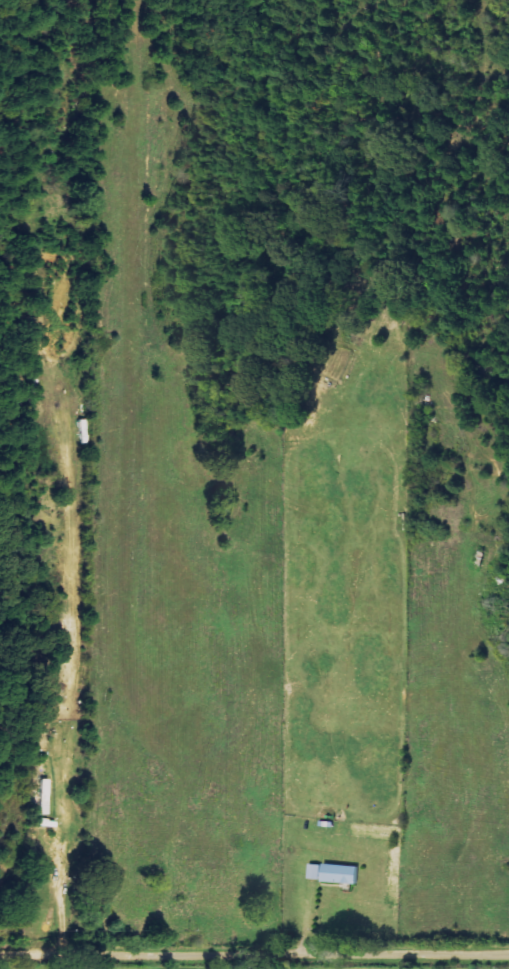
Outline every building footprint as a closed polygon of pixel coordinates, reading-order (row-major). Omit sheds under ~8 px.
[(321,882),(322,867),(310,866),(308,880),(321,882)] [(323,885),(358,886),(359,867),(324,867),(323,885)]
